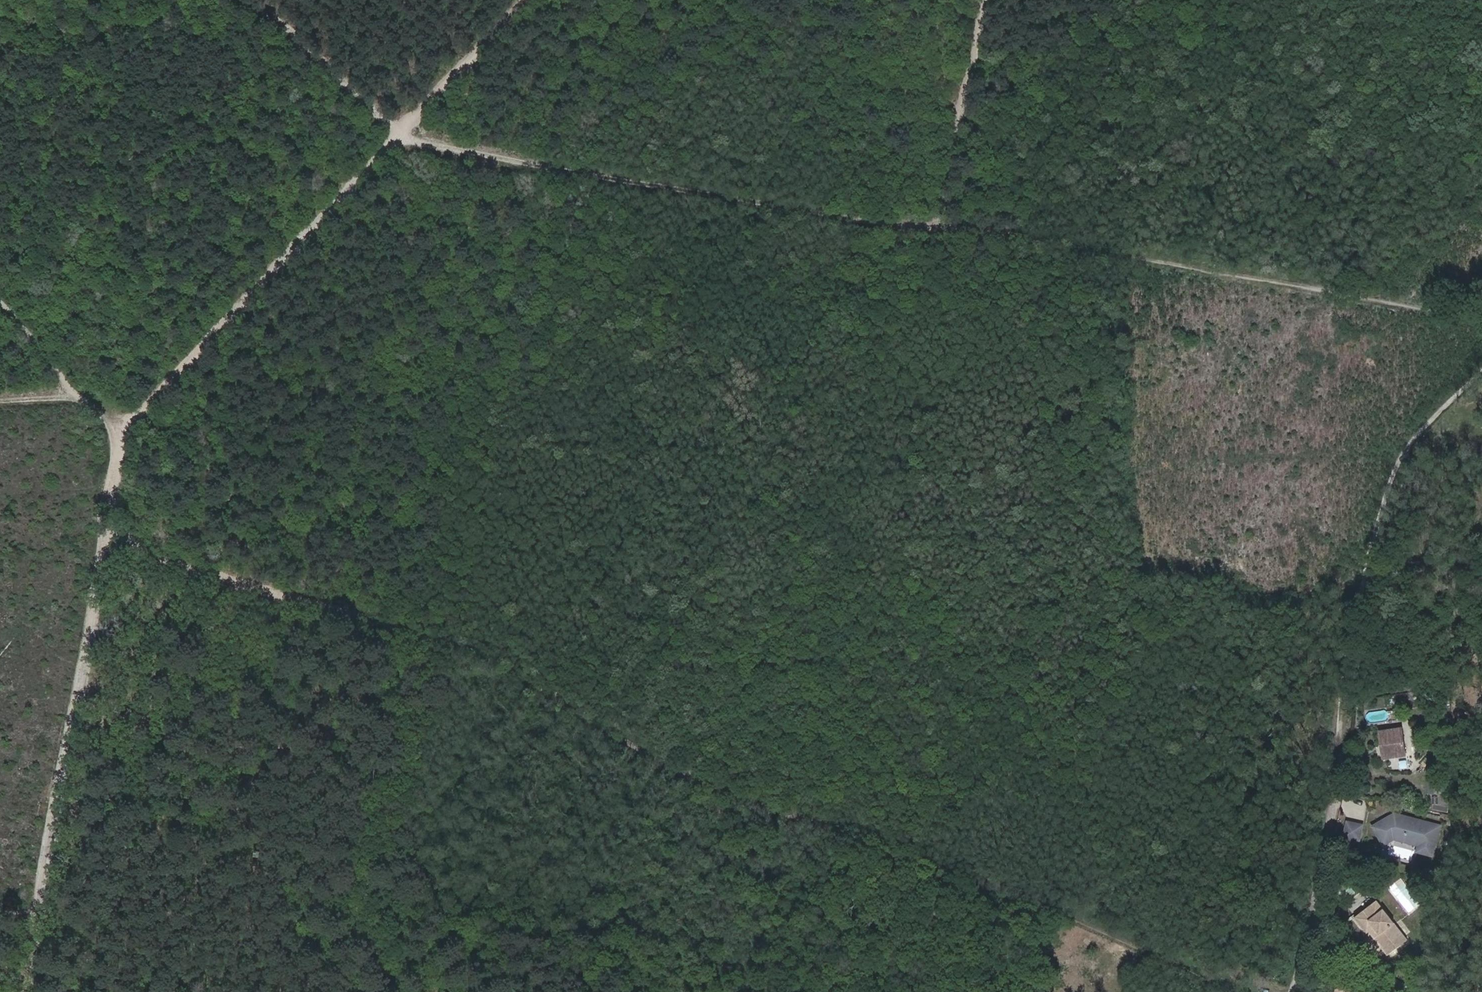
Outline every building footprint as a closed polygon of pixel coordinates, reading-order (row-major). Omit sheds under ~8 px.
[(1389,744),(1391,754),(1410,750),(1404,723),(1382,728),(1386,744),(1389,744)] [(1434,783),(1426,786),(1428,793),(1436,791),(1434,783)] [(1372,826),(1377,835),(1383,832),(1422,844),(1420,854),(1431,857),(1440,827),(1416,820),(1416,823),(1402,819),(1402,816),(1395,814),(1372,826)] [(1364,826),(1349,824),(1347,839),(1362,841),(1364,826)] [(1383,832),(1377,835),(1382,845),(1393,839),(1418,846),(1416,853),(1420,854),(1422,844),(1383,832)] [(1344,882),(1339,891),(1349,897),(1354,889),(1344,882)] [(1380,937),(1375,941),(1389,959),(1409,944),(1379,904),(1356,922),(1368,937),(1371,935),(1376,931),(1380,937)] [(1371,935),(1375,941),(1380,937),(1376,931),(1371,935)]
